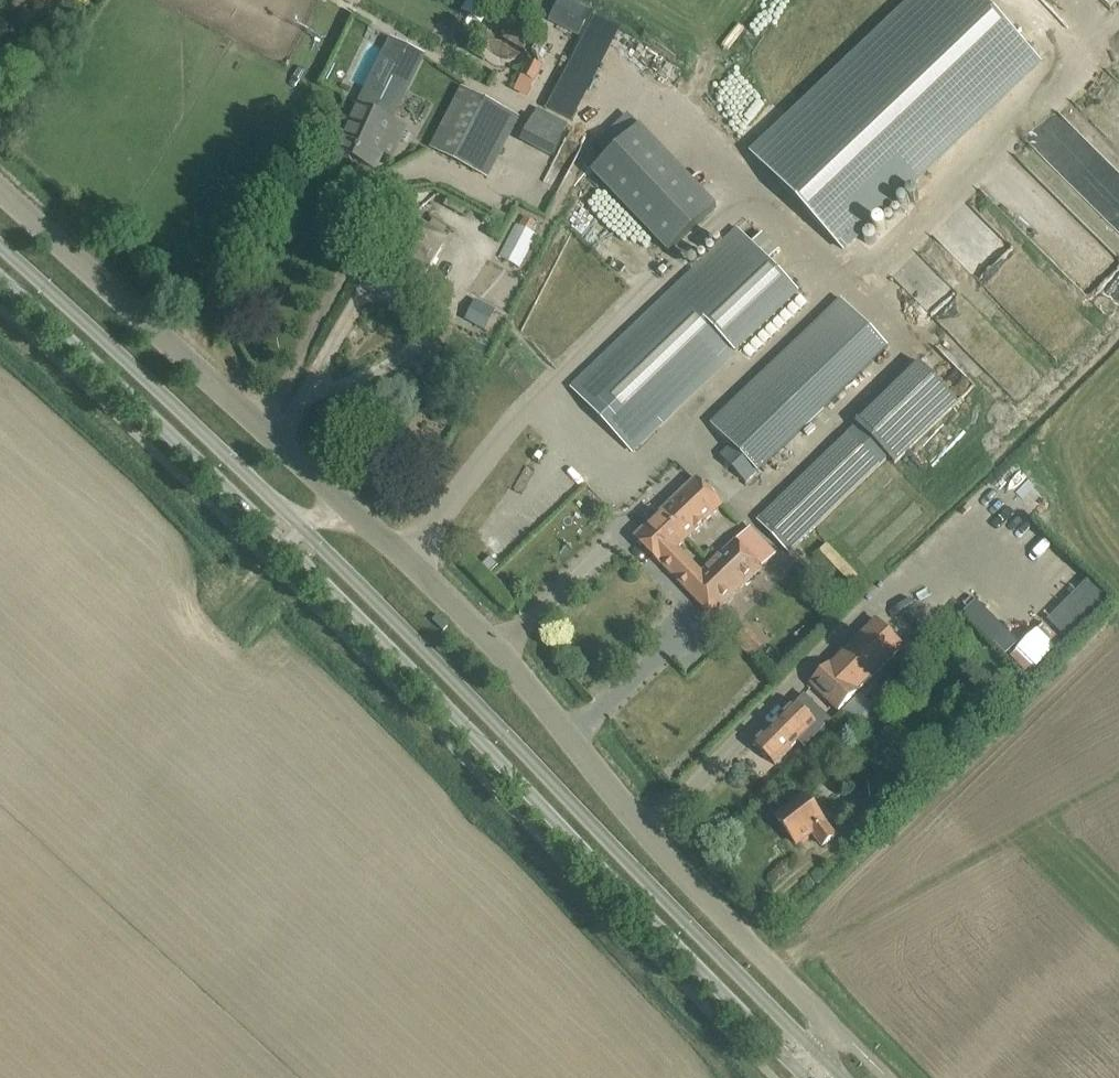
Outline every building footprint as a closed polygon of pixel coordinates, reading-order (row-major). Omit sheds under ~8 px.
[(754,154),(844,248),(1041,62),(982,0),(916,0),(754,154)] [(420,54),(390,39),(360,101),(374,107),(377,102),(393,109),(414,68),(413,67),(420,54)] [(529,61),(514,90),(526,97),(541,67),(529,61)] [(468,90),(436,153),(470,170),(502,108),(468,90)] [(337,151),(374,168),(386,141),(396,146),(405,126),(358,105),(337,151)] [(567,132),(536,116),(524,139),(555,156),(567,132)] [(663,252),(713,205),(636,122),(586,169),(663,252)] [(710,212),(699,219),(709,234),(732,218),(725,208),(713,216),(710,212)] [(516,223),(499,256),(520,267),(537,233),(532,232),(536,223),(524,217),(520,225),(516,223)] [(399,244),(388,260),(421,281),(433,262),(444,245),(425,233),(407,222),(395,241),(399,244)] [(588,372),(572,387),(609,426),(632,451),(654,430),(735,353),(798,293),(767,261),(778,250),(762,233),(751,243),(738,230),(675,289),(588,372)] [(463,323),(483,334),(495,310),(481,303),(475,313),(470,311),(463,323)] [(720,414),(741,436),(719,457),(745,484),(872,363),(825,314),(720,414)] [(789,553),(887,457),(894,464),(958,403),(920,363),(757,520),(789,553)] [(723,505),(697,478),(634,538),(660,565),(661,564),(678,548),(723,505)] [(746,531),(711,564),(717,570),(720,567),(740,587),(771,557),(776,553),(751,527),(746,531)] [(678,548),(661,564),(698,603),(703,598),(715,611),(740,587),(720,567),(717,570),(711,564),(702,573),(678,548)] [(859,692),(841,712),(854,725),(878,701),(893,686),(886,680),(906,659),(913,666),(947,632),(956,622),(943,610),(935,618),(919,636),(863,696),(859,692)] [(833,662),(810,686),(837,712),(903,647),(904,647),(901,645),(892,636),(876,620),(837,658),(836,659),(833,662)] [(1030,675),(1062,640),(1041,621),(1009,656),(1030,675)] [(745,653),(756,643),(748,633),(736,643),(745,653)] [(816,723),(796,703),(754,745),(774,765),(816,723)] [(835,836),(805,798),(777,819),(797,845),(812,833),(822,846),(835,836)]
